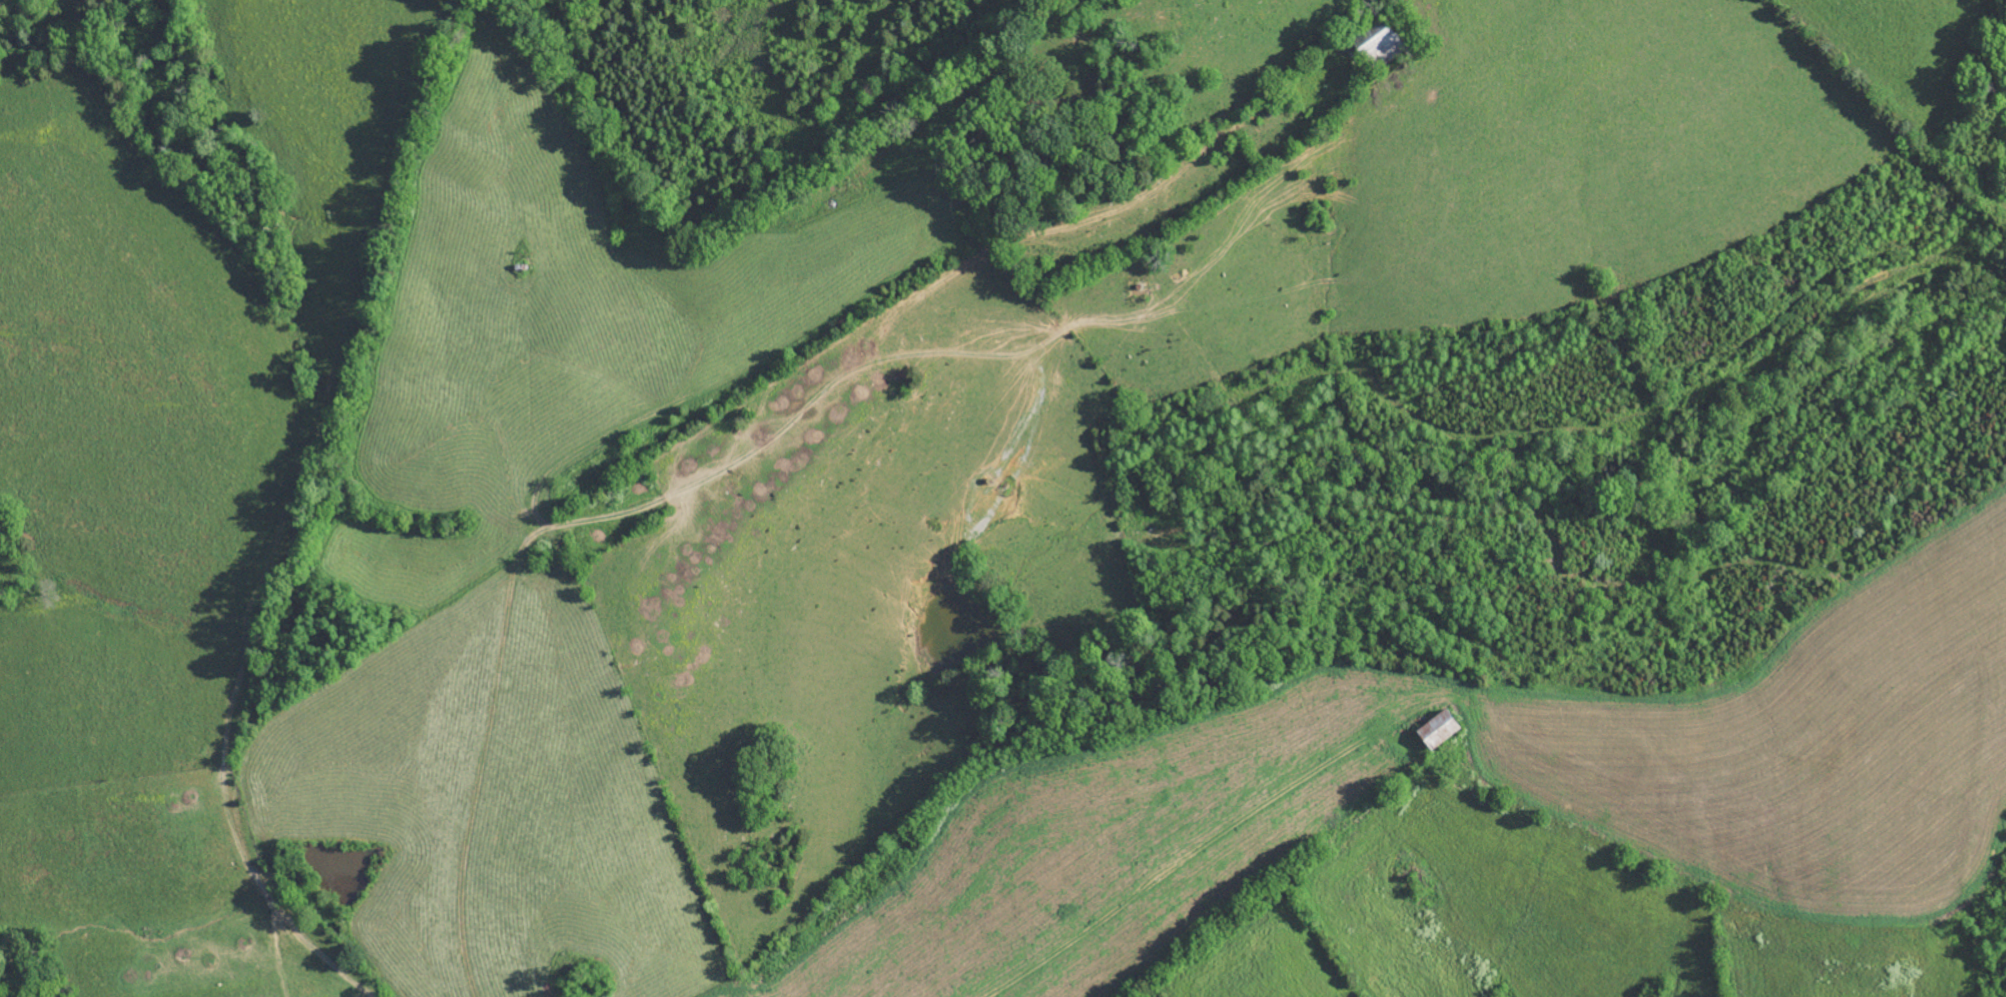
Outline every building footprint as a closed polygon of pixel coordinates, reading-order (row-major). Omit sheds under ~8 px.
[(1434,750),(1465,732),(1453,711),(1421,729),(1434,750)]
